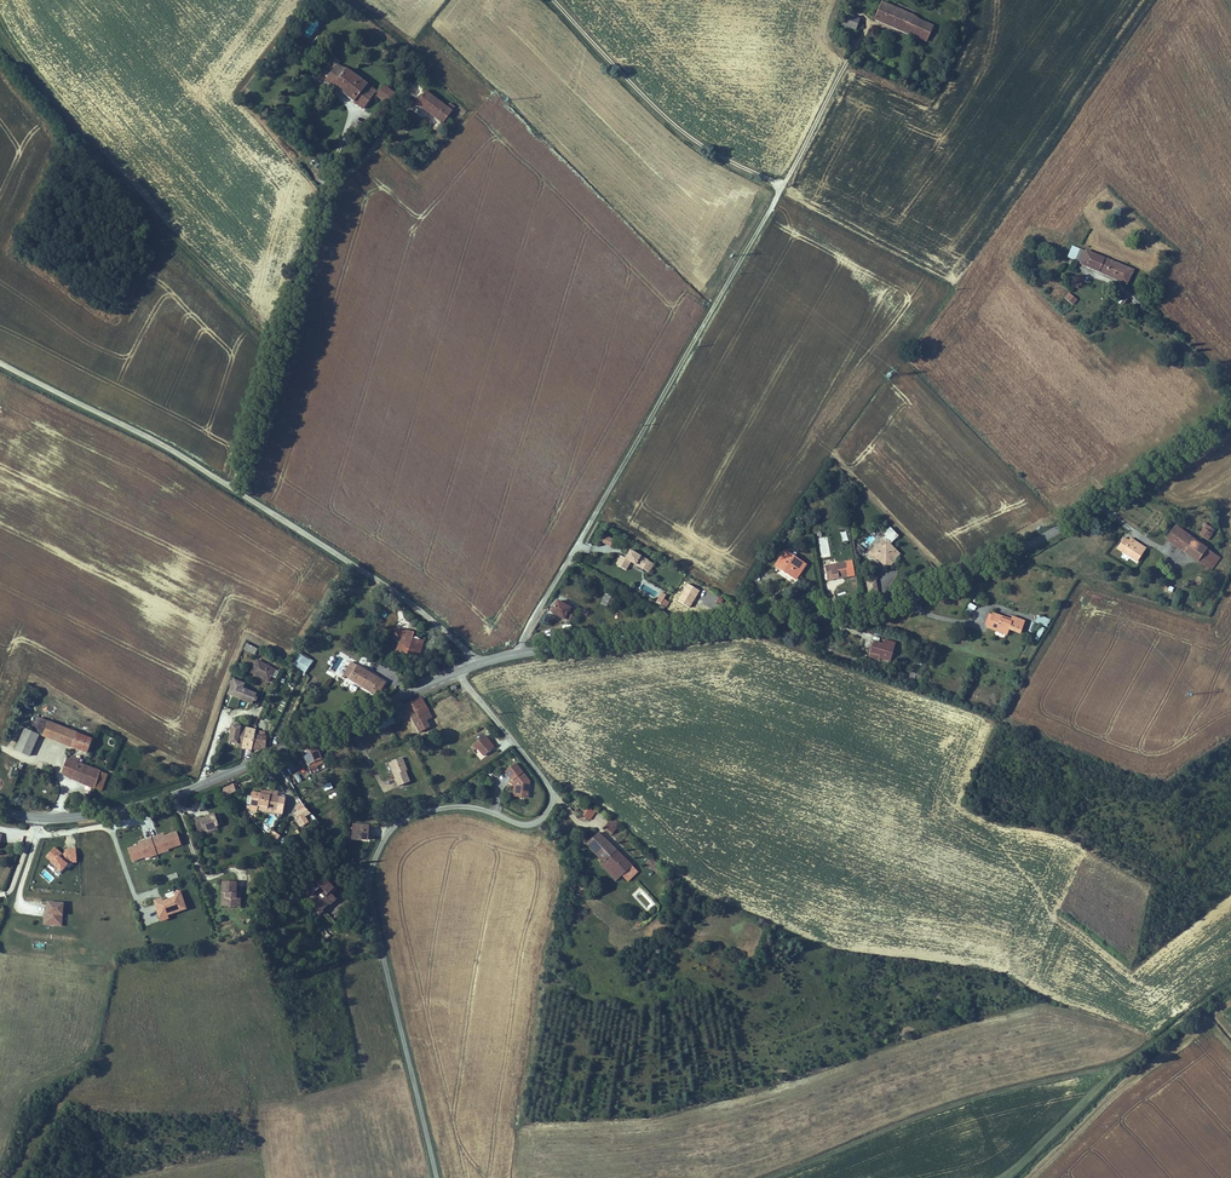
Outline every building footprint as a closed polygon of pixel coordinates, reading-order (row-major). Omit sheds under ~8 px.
[(873,17),(912,35),(916,27),(909,24),(913,17),(913,16),(880,1),(873,17)] [(848,13),(843,23),(855,29),(860,19),(848,13)] [(933,26),(913,17),(909,24),(916,27),(912,35),(926,41),(933,26)] [(332,71),(325,80),(364,110),(375,95),(387,104),(395,92),(385,84),(379,92),(347,68),(338,65),(341,61),(334,56),(326,66),(332,71)] [(446,106),(427,92),(418,104),(437,118),(446,106)] [(446,106),(437,118),(443,123),(456,107),(450,103),(447,107),(446,106)] [(1080,261),(1084,250),(1073,246),(1069,257),(1080,261)] [(1132,267),(1085,249),(1084,250),(1080,261),(1079,264),(1126,282),(1132,267)] [(1129,297),(1123,293),(1122,295),(1119,299),(1124,303),(1129,297)] [(1070,294),(1066,299),(1073,305),(1077,300),(1070,294)] [(1108,532),(1117,537),(1121,530),(1112,525),(1108,532)] [(1167,538),(1174,543),(1183,530),(1177,525),(1167,538)] [(876,547),(875,546),(868,554),(873,558),(879,552),(884,557),(884,559),(887,562),(885,565),(890,569),(894,564),(893,563),(895,562),(892,559),(895,556),(898,559),(904,553),(893,544),(901,535),(891,527),(885,534),(887,536),(886,537),(888,539),(879,549),(876,547)] [(1200,533),(1208,540),(1213,533),(1204,527),(1200,533)] [(1192,557),(1202,544),(1183,530),(1174,543),(1192,557)] [(1216,536),(1213,533),(1208,540),(1211,542),(1216,536)] [(1139,558),(1145,550),(1131,540),(1124,535),(1118,544),(1139,558)] [(615,540),(607,536),(603,543),(611,547),(615,540)] [(879,549),(888,539),(886,537),(883,537),(876,544),(876,547),(879,549)] [(1131,540),(1145,550),(1147,547),(1133,538),(1131,540)] [(1214,554),(1202,544),(1192,557),(1205,566),(1214,554)] [(855,550),(861,554),(864,549),(859,545),(855,550)] [(844,549),(845,559),(852,558),(851,549),(844,549)] [(649,560),(631,550),(627,556),(629,557),(627,560),(626,559),(621,556),(616,565),(627,571),(631,563),(639,567),(641,564),(645,566),(643,569),(650,573),(655,564),(648,561),(649,560)] [(791,554),(785,551),(776,565),(781,569),(791,554)] [(879,552),(873,558),(879,559),(885,565),(887,562),(884,559),(884,557),(879,552)] [(794,556),(791,554),(781,569),(784,571),(794,556)] [(1214,554),(1205,566),(1211,571),(1220,558),(1214,554)] [(805,564),(794,556),(784,571),(795,578),(805,564)] [(849,574),(847,562),(825,567),(827,581),(833,580),(833,577),(841,576),(849,574)] [(868,594),(878,592),(875,579),(865,581),(868,594)] [(1178,608),(1182,592),(1176,591),(1172,607),(1178,608)] [(612,596),(606,593),(601,604),(610,608),(614,599),(611,598),(612,596)] [(656,602),(667,608),(670,603),(664,599),(666,595),(662,593),(656,602)] [(576,611),(558,601),(553,611),(558,614),(557,616),(565,621),(565,619),(570,622),(576,611)] [(965,610),(972,613),(975,606),(969,603),(965,610)] [(1009,621),(991,613),(990,615),(985,625),(985,627),(993,631),(994,627),(998,628),(997,630),(1004,633),(1006,629),(1016,633),(1021,621),(1011,617),(1009,621)] [(1034,623),(1047,627),(1049,619),(1037,615),(1034,623)] [(1038,641),(1044,628),(1040,626),(1034,639),(1038,641)] [(407,633),(402,631),(402,630),(397,628),(395,638),(400,639),(399,643),(404,644),(401,655),(419,660),(421,653),(417,652),(421,640),(416,639),(416,640),(413,639),(414,633),(408,631),(407,633)] [(426,636),(414,633),(413,639),(416,640),(416,639),(421,640),(417,652),(421,653),(426,636)] [(883,644),(873,641),(870,651),(880,654),(879,658),(889,661),(895,642),(885,639),(883,644)] [(404,644),(399,643),(395,653),(401,655),(404,644)] [(259,650),(247,644),(244,649),(256,655),(259,650)] [(364,648),(358,644),(354,649),(360,654),(364,648)] [(340,651),(328,669),(341,676),(352,659),(340,651)] [(879,658),(880,654),(870,651),(868,657),(878,660),(879,658)] [(292,667),(305,674),(312,662),(299,654),(292,667)] [(276,669),(258,660),(251,673),(269,682),(276,669)] [(351,662),(342,677),(345,679),(346,677),(350,679),(349,680),(377,696),(386,682),(358,665),(358,666),(351,662)] [(907,675),(896,672),(894,677),(905,680),(907,675)] [(232,686),(228,695),(253,705),(258,694),(243,688),(245,684),(234,680),(235,678),(232,677),(228,685),(232,686)] [(405,705),(410,714),(426,706),(421,697),(405,705)] [(426,706),(410,714),(419,733),(431,727),(428,721),(432,719),(426,706)] [(392,714),(377,719),(382,730),(396,724),(392,714)] [(43,736),(49,721),(37,717),(31,731),(39,734),(43,736)] [(72,748),(78,733),(49,721),(43,736),(72,748)] [(238,746),(241,727),(231,725),(228,744),(238,746)] [(238,748),(242,749),(246,727),(242,727),(241,727),(238,746),(238,748)] [(246,727),(242,749),(252,750),(256,730),(246,727)] [(30,757),(39,734),(31,731),(24,728),(15,751),(30,757)] [(256,730),(252,750),(266,749),(267,736),(265,736),(265,732),(256,730)] [(93,739),(78,733),(72,748),(87,754),(93,739)] [(485,757),(495,748),(485,736),(473,746),(477,750),(478,749),(485,757)] [(325,768),(314,745),(302,752),(312,774),(325,768)] [(70,759),(67,758),(61,774),(72,780),(94,789),(100,772),(101,771),(79,762),(80,759),(71,756),(70,759)] [(395,776),(399,787),(411,782),(406,771),(408,771),(403,758),(391,763),(397,776),(395,776)] [(516,793),(529,794),(530,781),(516,764),(505,772),(512,781),(516,786),(516,793)] [(108,775),(100,772),(94,789),(102,792),(108,775)] [(529,798),(529,794),(516,793),(516,786),(512,781),(511,783),(513,786),(513,797),(529,798)] [(233,784),(222,788),(225,796),(236,792),(233,784)] [(279,809),(281,797),(252,791),(250,803),(258,805),(257,809),(268,811),(269,807),(279,809)] [(296,808),(298,811),(293,813),(300,827),(308,823),(303,813),(305,812),(301,805),(296,808)] [(589,805),(582,814),(591,820),(597,812),(589,805)] [(202,817),(195,819),(200,831),(207,828),(208,830),(225,824),(222,815),(217,816),(216,814),(202,819),(202,817)] [(612,819),(605,827),(612,832),(619,825),(612,819)] [(353,823),(351,838),(367,839),(369,824),(353,823)] [(268,835),(277,843),(281,838),(272,830),(268,835)] [(181,844),(177,831),(164,836),(157,838),(157,836),(151,838),(152,840),(157,854),(162,852),(161,849),(168,847),(168,848),(181,844)] [(632,865),(600,832),(587,844),(604,862),(621,879),(622,877),(628,883),(638,873),(632,866),(632,865)] [(157,854),(152,840),(151,838),(146,839),(147,841),(140,844),(127,848),(132,861),(145,857),(144,855),(151,853),(152,856),(157,854)] [(70,869),(73,866),(72,862),(76,862),(76,849),(66,849),(66,851),(63,854),(54,847),(46,857),(52,862),(47,867),(59,877),(68,867),(70,869)] [(651,858),(646,863),(660,877),(664,872),(651,858)] [(618,882),(621,879),(604,862),(602,865),(618,882)] [(306,899),(307,898),(310,901),(309,902),(316,910),(319,907),(321,910),(328,903),(329,905),(336,899),(331,894),(330,895),(328,893),(334,887),(327,879),(325,881),(320,876),(315,881),(313,879),(305,886),(303,883),(299,886),(302,890),(300,892),(306,899)] [(238,882),(222,882),(221,894),(226,895),(226,899),(225,899),(224,907),(241,907),(242,893),(237,893),(238,882)] [(168,916),(187,910),(181,892),(174,894),(175,897),(163,901),(162,898),(153,901),(160,922),(169,919),(168,916)] [(62,927),(64,904),(47,903),(47,913),(44,913),(43,926),(62,927)] [(324,929),(321,932),(326,939),(330,936),(324,929)]
